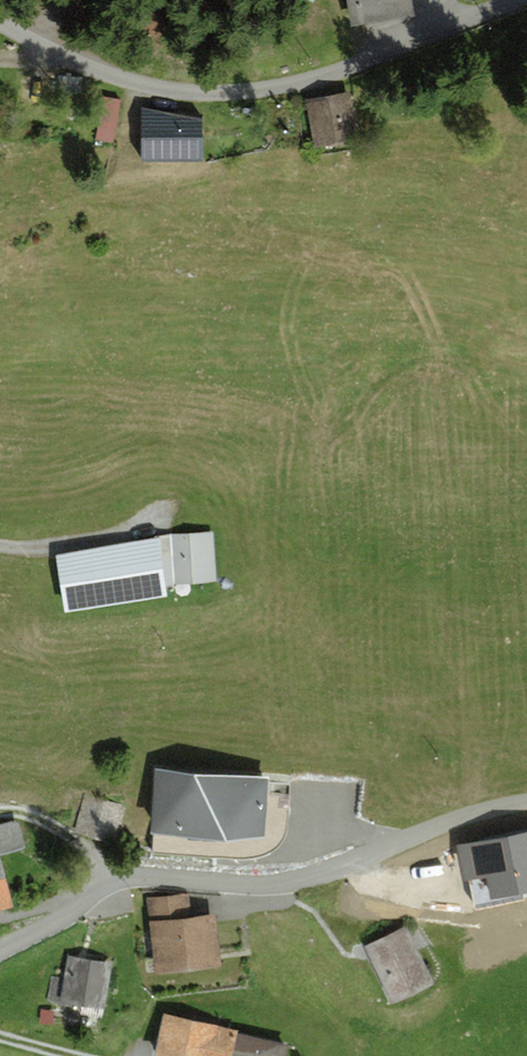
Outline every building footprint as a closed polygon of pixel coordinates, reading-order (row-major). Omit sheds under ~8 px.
[(358,20),(409,12),(407,0),(355,0),(358,20)] [(98,131),(115,135),(123,91),(106,88),(98,131)] [(345,95),(309,102),(317,142),(352,136),(345,95)] [(200,121),(144,111),(145,158),(201,157),(200,121)] [(217,532),(65,553),(72,607),(224,586),(217,532)] [(267,771),(156,764),(153,820),(263,827),(267,771)] [(0,826),(0,909),(20,904),(5,849),(32,841),(26,819),(0,826)] [(152,896),(160,967),(229,959),(222,889),(152,896)] [(415,920),(374,941),(404,999),(445,978),(415,920)] [(74,952),(69,997),(111,1002),(116,957),(74,952)] [(170,1014),(159,1055),(295,1055),(298,1046),(170,1014)]
